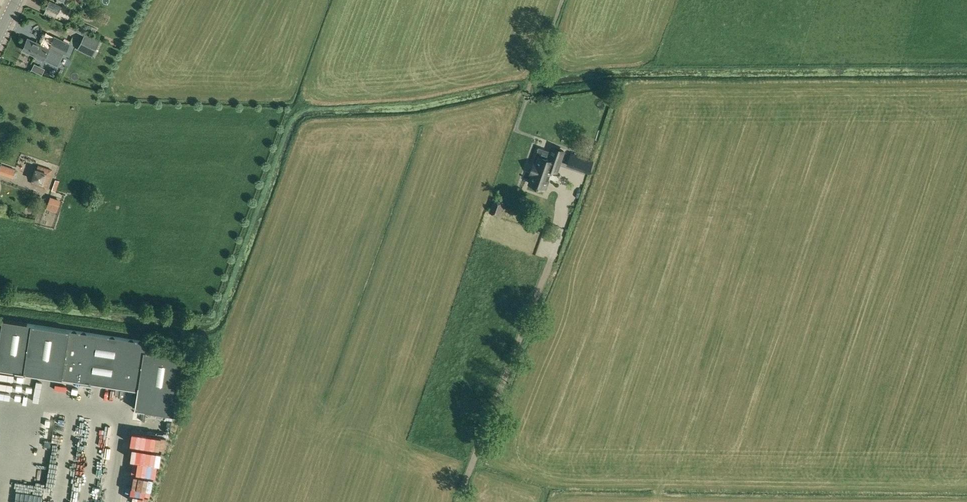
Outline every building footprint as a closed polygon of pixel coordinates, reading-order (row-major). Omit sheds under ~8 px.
[(44,14),(67,24),(70,17),(59,12),(62,6),(50,1),(44,14)] [(99,41),(85,33),(80,44),(94,51),(99,41)] [(44,59),(44,58),(58,65),(64,52),(65,53),(69,43),(55,36),(49,47),(36,41),(36,42),(28,38),(26,43),(25,43),(23,47),(24,48),(23,50),(38,56),(38,58),(42,60),(43,59),(44,59)] [(522,179),(530,182),(529,183),(531,184),(531,186),(534,187),(535,185),(539,187),(539,188),(543,190),(543,188),(545,189),(546,187),(548,181),(551,172),(556,174),(557,171),(564,151),(553,147),(552,152),(549,159),(539,156),(536,164),(534,163),(531,173),(525,171),(522,179)] [(579,156),(571,153),(567,165),(575,167),(579,156)] [(594,171),(599,160),(585,154),(580,165),(594,171)] [(13,178),(16,169),(1,164),(0,168),(0,173),(13,178)] [(46,187),(52,170),(38,165),(32,183),(46,187)] [(490,211),(499,215),(504,202),(494,199),(490,211)] [(60,203),(50,200),(47,208),(57,212),(60,203)] [(138,390),(135,409),(175,415),(183,356),(145,351),(147,341),(31,324),(3,320),(0,338),(0,368),(138,390)] [(84,437),(92,439),(94,428),(86,427),(84,437)] [(87,490),(92,471),(83,469),(79,488),(87,490)] [(70,485),(79,486),(81,475),(72,473),(70,485)] [(13,483),(11,490),(39,497),(40,492),(32,490),(33,488),(13,483)]
